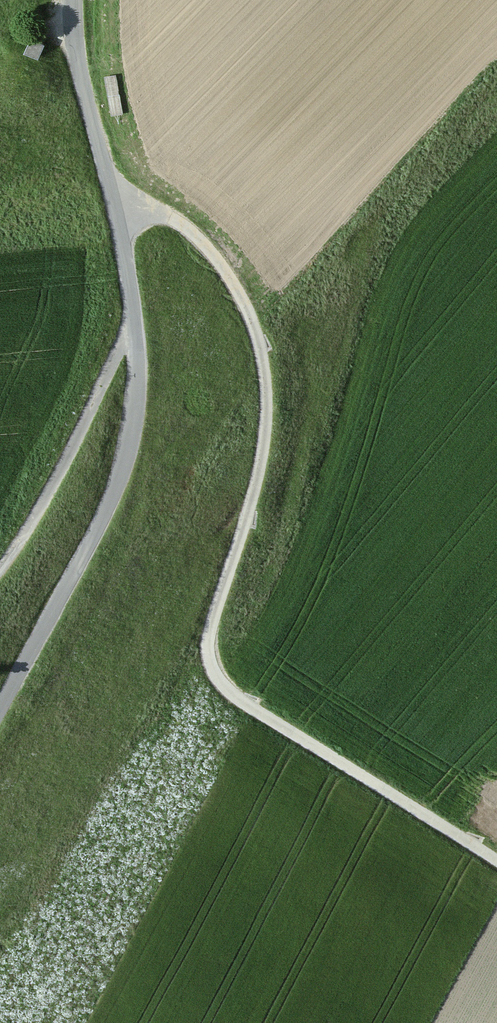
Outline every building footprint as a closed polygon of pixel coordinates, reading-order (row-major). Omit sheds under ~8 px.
[(46,42),(30,36),(23,55),(38,61),(46,42)]
